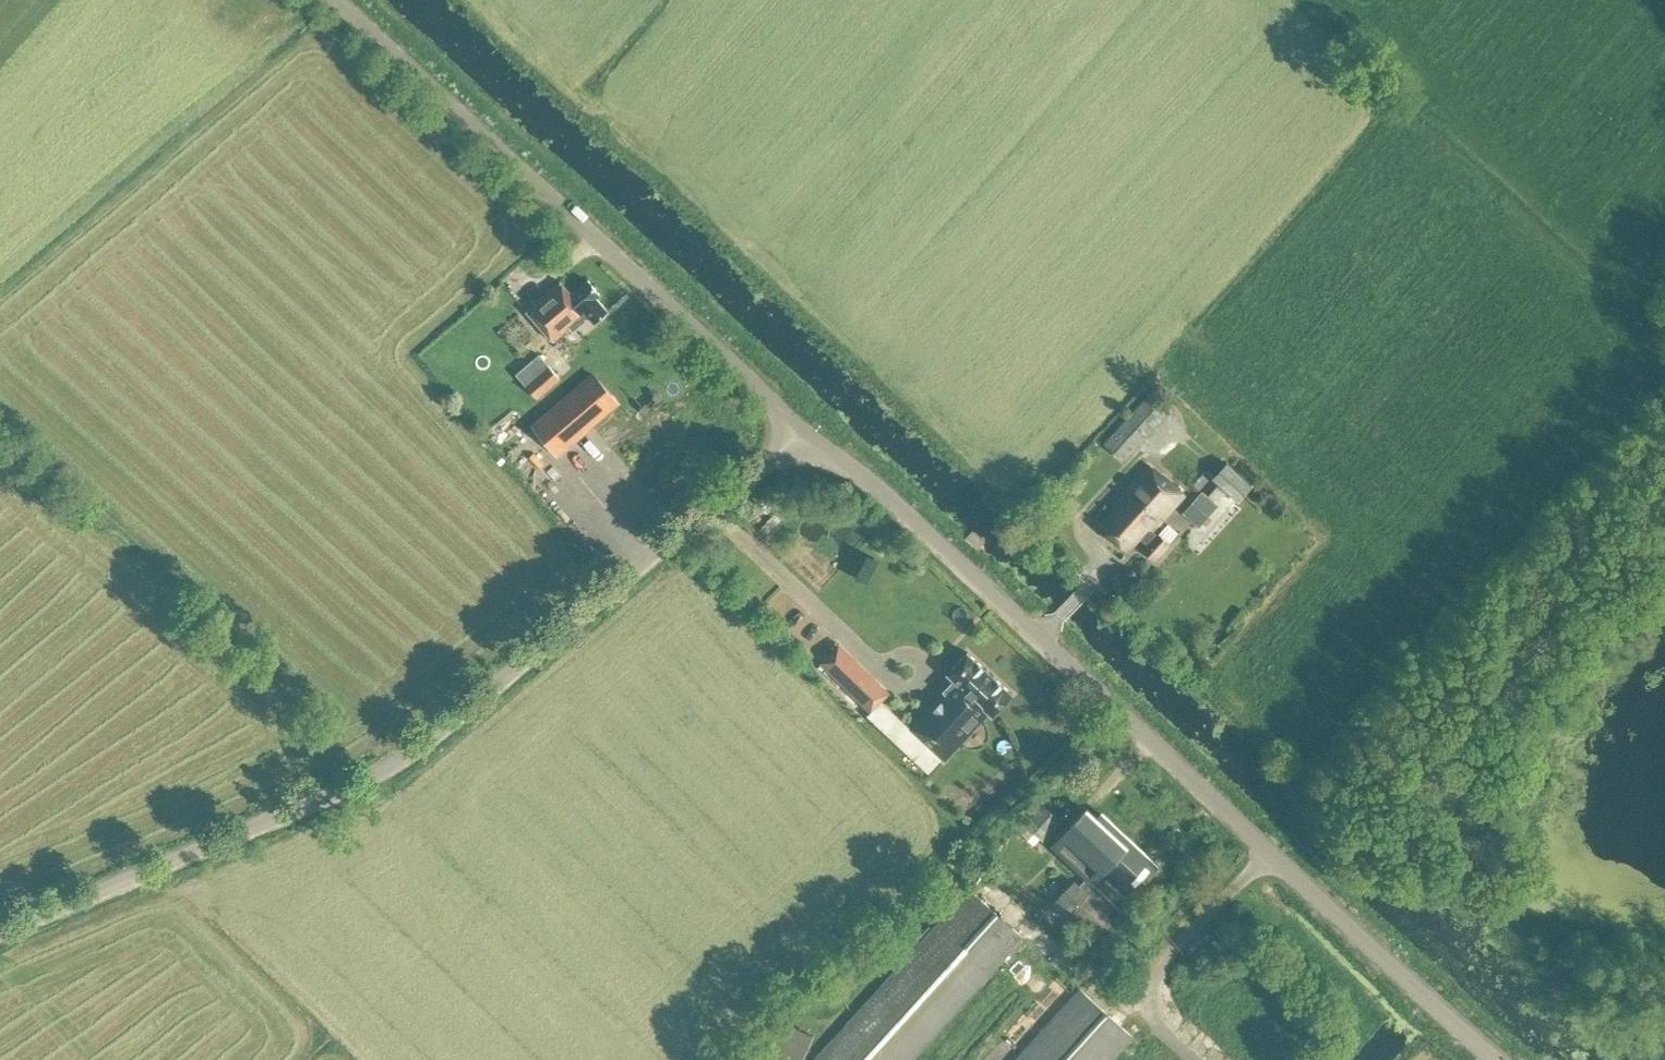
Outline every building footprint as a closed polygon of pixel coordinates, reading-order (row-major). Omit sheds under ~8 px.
[(526,309),(553,340),(570,326),(573,330),(590,316),(594,322),(606,311),(595,298),(600,294),(588,280),(571,294),(560,281),(526,309)] [(537,398),(559,378),(539,354),(516,374),(537,398)] [(617,401),(594,375),(535,425),(557,452),(617,401)] [(1121,461),(1166,412),(1148,395),(1103,444),(1121,461)] [(1237,500),(1252,484),(1227,461),(1212,476),(1237,500)] [(1158,534),(1153,530),(1184,495),(1148,464),(1113,503),(1117,506),(1099,525),(1128,550),(1139,537),(1147,544),(1142,549),(1154,560),(1168,544),(1168,543),(1178,532),(1168,523),(1158,534)] [(1202,487),(1183,507),(1199,522),(1218,501),(1202,487)] [(890,692),(839,642),(820,661),(870,712),(890,692)] [(993,714),(1013,693),(968,651),(948,673),(954,678),(910,726),(945,759),(990,711),(993,714)] [(1062,821),(1040,800),(1021,819),(1044,841),(1062,821)] [(1144,854),(1116,827),(1103,814),(1078,841),(1079,842),(1072,850),(1084,861),(1091,853),(1120,880),(1144,854)] [(1122,912),(1087,878),(1080,886),(1074,881),(1052,903),(1067,917),(1068,916),(1094,941),(1122,912)] [(1022,936),(969,889),(815,1059),(910,1059),(1022,936)] [(1132,1037),(1079,989),(1015,1059),(1111,1059),(1132,1037)] [(765,1040),(802,1057),(812,1034),(775,1018),(765,1040)]
